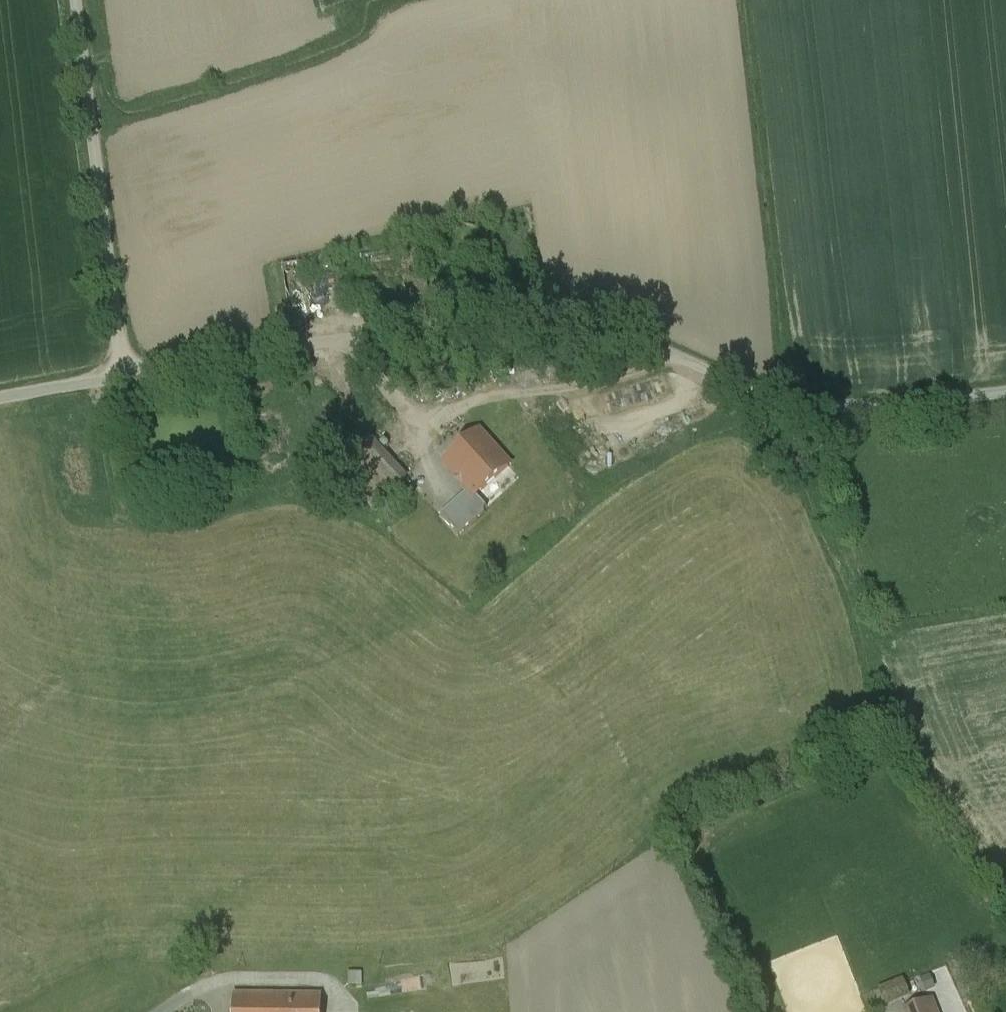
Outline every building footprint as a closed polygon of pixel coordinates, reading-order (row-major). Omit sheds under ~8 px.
[(280,270),(285,327),(418,313),(412,257),(280,270)] [(479,435),(445,465),(469,492),(475,499),(476,498),(509,469),(479,435)] [(370,441),(349,458),(385,498),(401,485),(393,476),(399,470),(378,447),(370,441)] [(469,492),(441,517),(458,537),(487,511),(476,498),(475,499),(469,492)] [(879,985),(885,1003),(906,995),(900,978),(879,985)] [(233,997),(233,1011),(278,1011),(278,998),(233,997)] [(278,998),(278,1011),(321,1011),(321,998),(278,998)] [(907,1011),(934,1011),(930,1003),(907,1011)]
